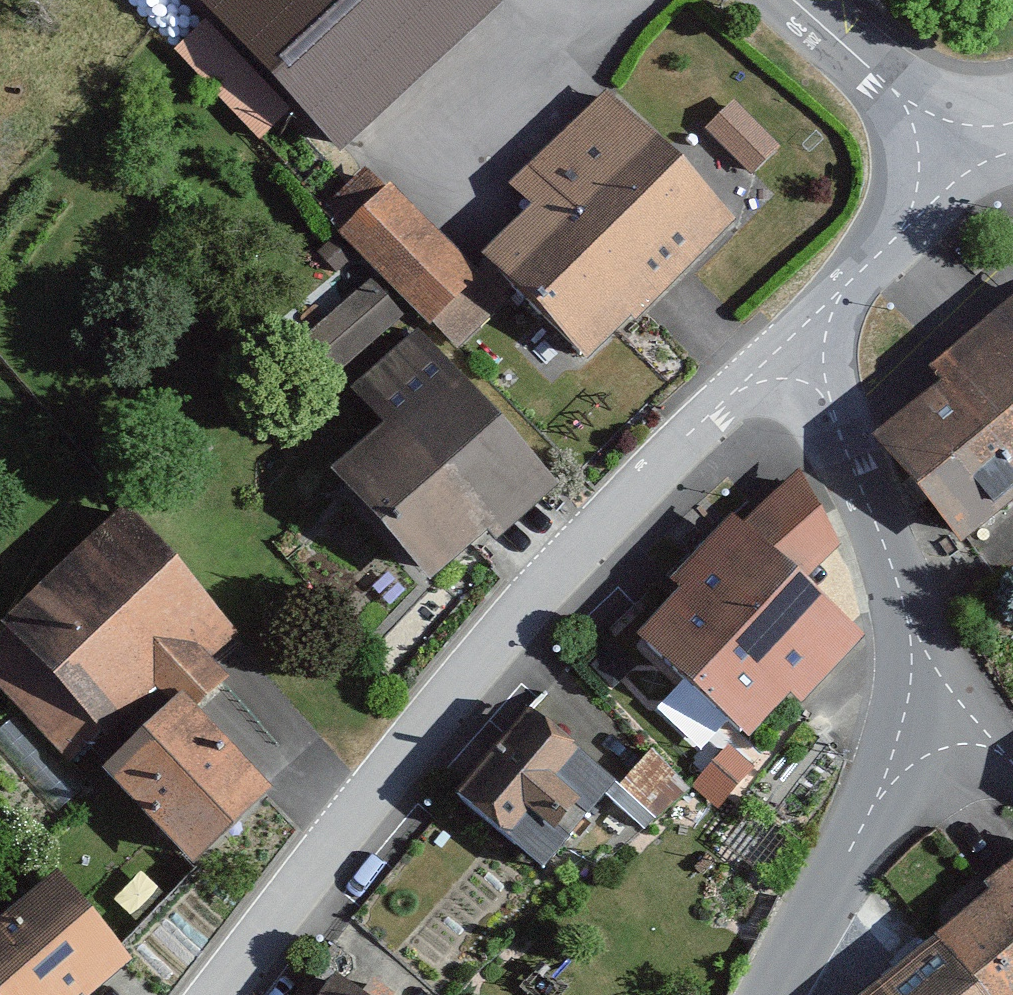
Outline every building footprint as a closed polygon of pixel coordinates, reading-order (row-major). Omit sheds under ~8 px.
[(242,6),(360,132),(471,29),(443,0),(249,0),(242,6)] [(528,205),(475,257),(484,267),(578,362),(731,211),(605,84),(505,182),(528,205)] [(753,169),(783,141),(737,93),(707,121),(753,169)] [(475,257),(383,169),(333,220),(434,318),(484,267),(475,257)] [(402,313),(376,280),(286,353),(312,386),(402,313)] [(872,433),(950,533),(1012,484),(1012,298),(923,367),(936,389),(872,433)] [(418,318),(350,379),(387,420),(330,471),(423,573),(477,523),(495,542),(565,478),(418,318)] [(0,631),(0,684),(79,766),(166,682),(186,702),(215,674),(204,663),(233,635),(121,517),(0,631)] [(727,521),(623,644),(742,743),(786,692),(802,705),(862,634),(727,521)] [(166,682),(79,766),(178,868),(265,784),(186,702),(166,682)] [(528,718),(384,903),(467,967),(611,782),(528,718)] [(0,909),(0,994),(74,994),(121,960),(52,869),(0,909)] [(930,935),(977,994),(1012,994),(1012,871),(930,935)] [(855,994),(977,994),(930,935),(855,994)] [(307,994),(366,994),(326,968),(307,994)]
